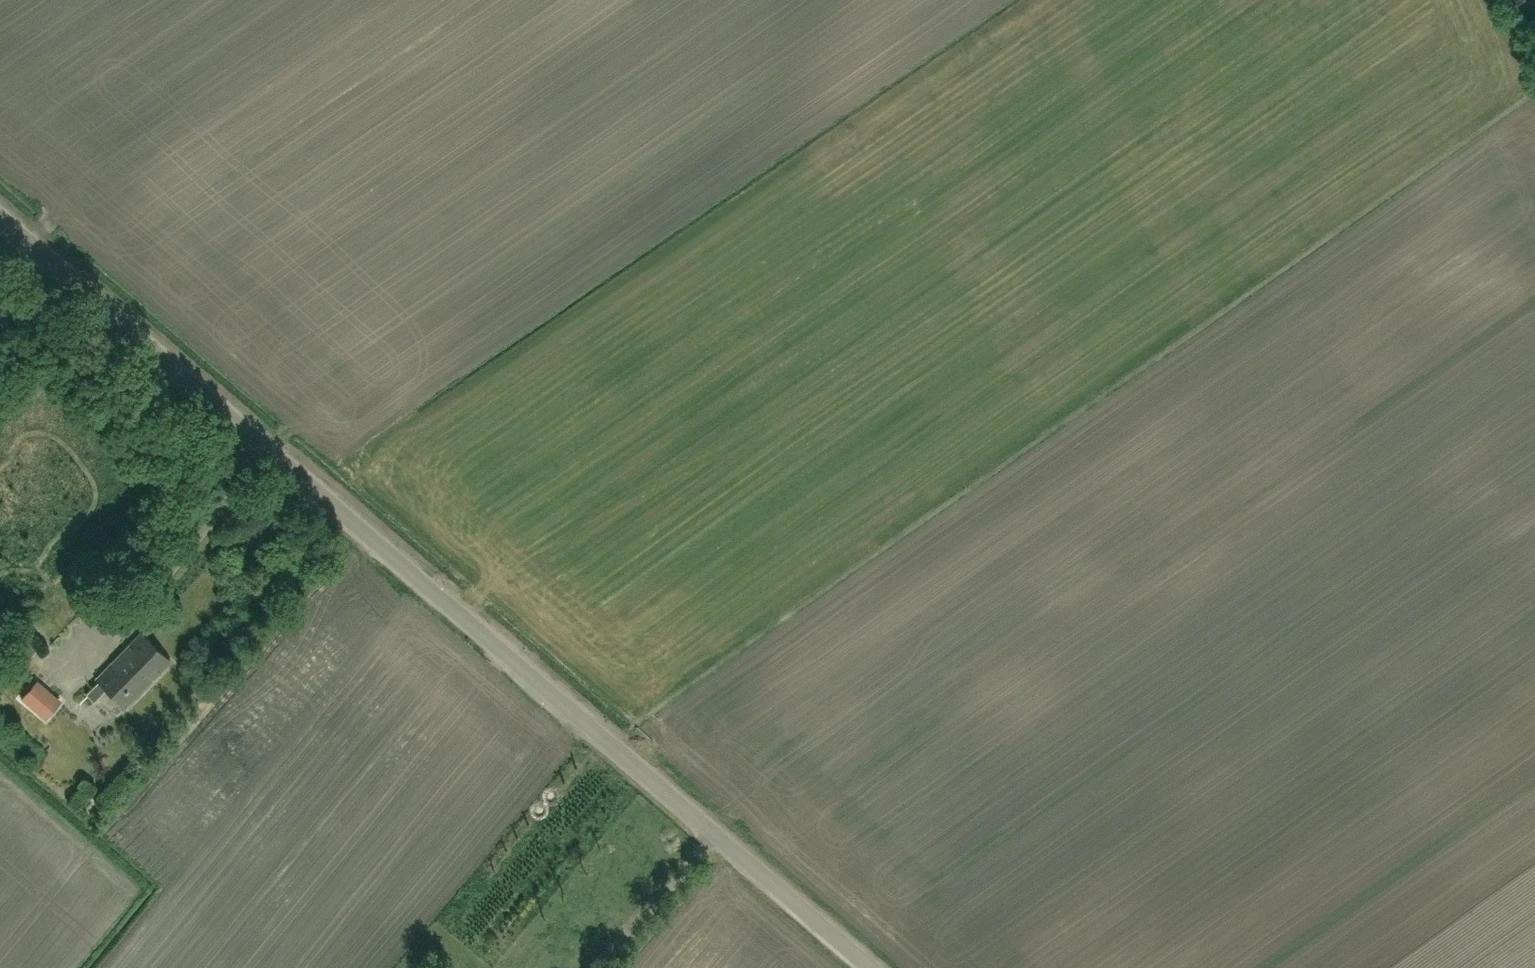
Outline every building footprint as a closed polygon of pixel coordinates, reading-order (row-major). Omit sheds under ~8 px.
[(28,659),(37,649),(13,626),(4,635),(28,659)] [(127,708),(170,662),(140,633),(97,678),(96,678),(95,679),(98,682),(86,694),(94,702),(105,690),(126,709),(127,708)] [(37,680),(21,698),(43,716),(58,699),(37,680)]
